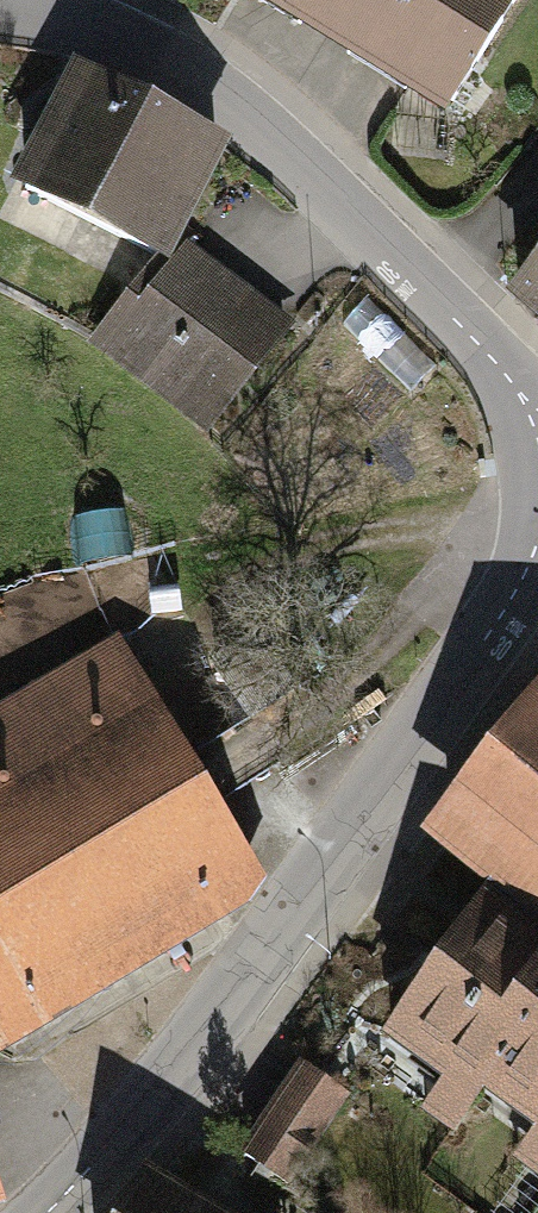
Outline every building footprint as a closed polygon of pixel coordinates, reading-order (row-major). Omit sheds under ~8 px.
[(292,0),(258,0),(299,25),(303,19),(308,10),(292,0)] [(328,34),(349,0),(292,0),(308,10),(303,19),(328,34)] [(455,99),(516,0),(349,0),(328,34),(353,49),(358,41),(414,75),(455,99)] [(358,41),(353,49),(349,55),(405,89),(414,75),(358,41)] [(83,74),(26,186),(158,253),(174,223),(215,141),(83,74)] [(146,305),(190,250),(196,242),(174,223),(158,253),(95,332),(150,378),(184,335),(146,305)] [(184,335),(150,378),(205,421),(283,324),(190,250),(146,305),(184,335)] [(518,292),(537,309),(537,268),(518,292)] [(250,866),(115,644),(0,713),(0,1034),(3,1038),(109,974),(99,958),(250,866)] [(450,812),(537,879),(537,698),(450,812)] [(516,866),(487,907),(485,905),(397,1028),(421,1046),(434,1044),(458,1060),(452,1068),(482,1089),(490,1076),(515,1094),(520,1087),(537,1100),(537,882),(516,866)] [(482,1089),(452,1068),(424,1106),(452,1127),(482,1089)] [(300,1072),(253,1144),(293,1170),(340,1098),(300,1072)] [(518,1159),(537,1173),(537,1129),(518,1159)] [(123,1212),(201,1212),(142,1179),(123,1212)]
